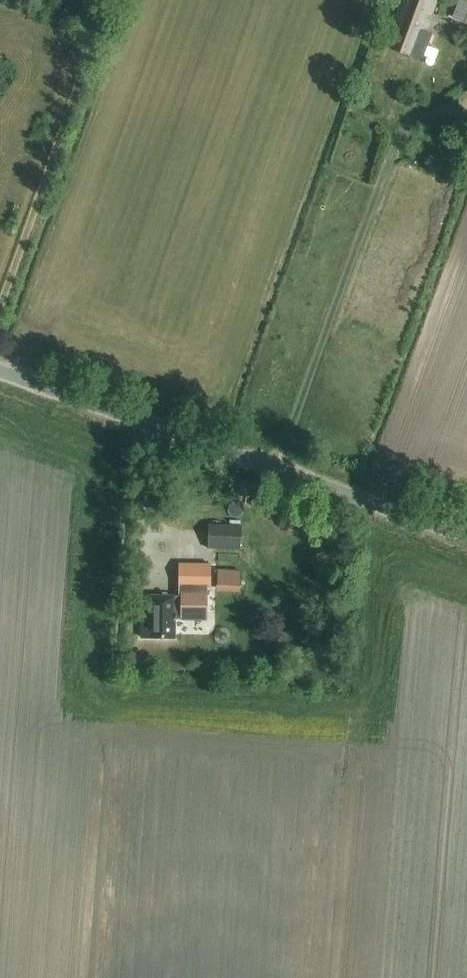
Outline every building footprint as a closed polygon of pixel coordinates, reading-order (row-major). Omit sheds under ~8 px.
[(393,23),(402,26),(394,49),(409,55),(418,31),(423,32),(426,26),(425,25),(434,0),(401,0),(393,23)] [(466,14),(466,6),(456,1),(450,19),(463,24),(466,14)] [(241,525),(208,524),(207,550),(240,551),(241,525)] [(179,565),(179,589),(179,590),(206,590),(210,590),(210,565),(179,565)] [(241,593),(242,574),(216,573),(215,592),(241,593)] [(206,590),(179,590),(179,597),(142,597),(141,638),(174,639),(174,619),(206,619),(206,590)] [(285,677),(286,658),(275,658),(274,677),(285,677)]
